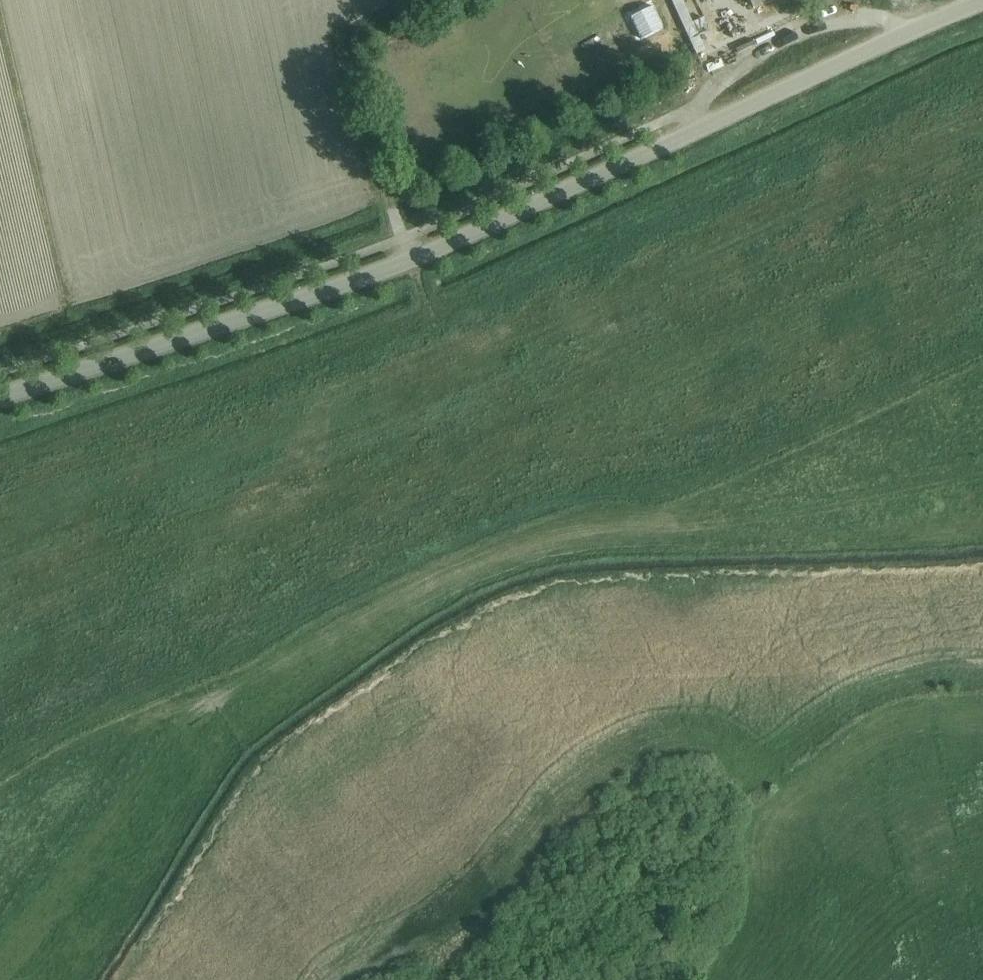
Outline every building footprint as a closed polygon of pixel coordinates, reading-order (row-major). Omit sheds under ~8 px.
[(704,17),(692,22),(698,36),(710,30),(704,17)]
